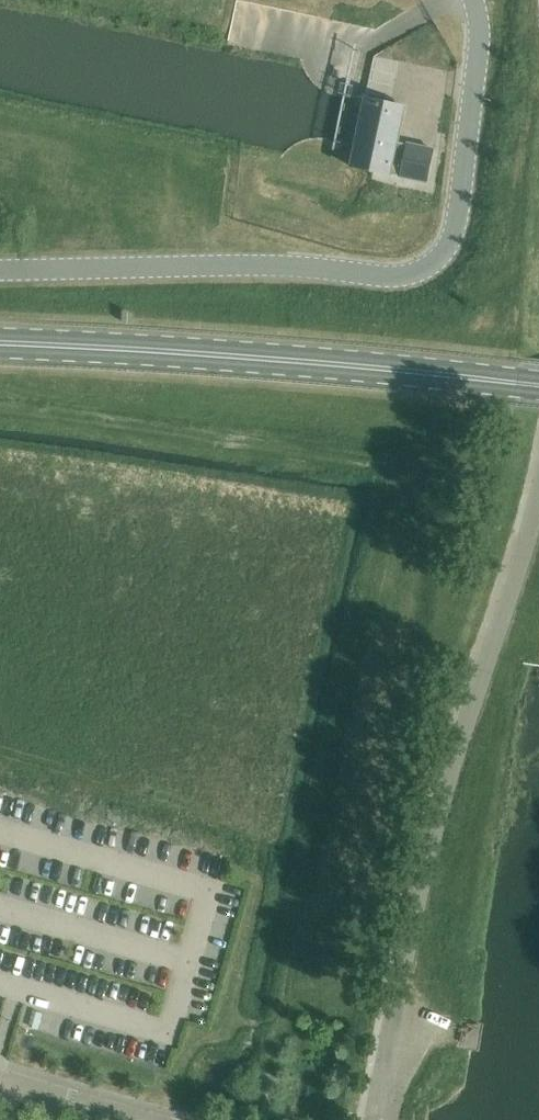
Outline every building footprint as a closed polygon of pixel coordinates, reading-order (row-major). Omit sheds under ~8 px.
[(400,175),(400,177),(428,183),(435,149),(407,144),(398,142),(398,141),(405,107),(365,99),(356,145),(351,166),(374,171),(391,175),(391,174),(400,175)]
